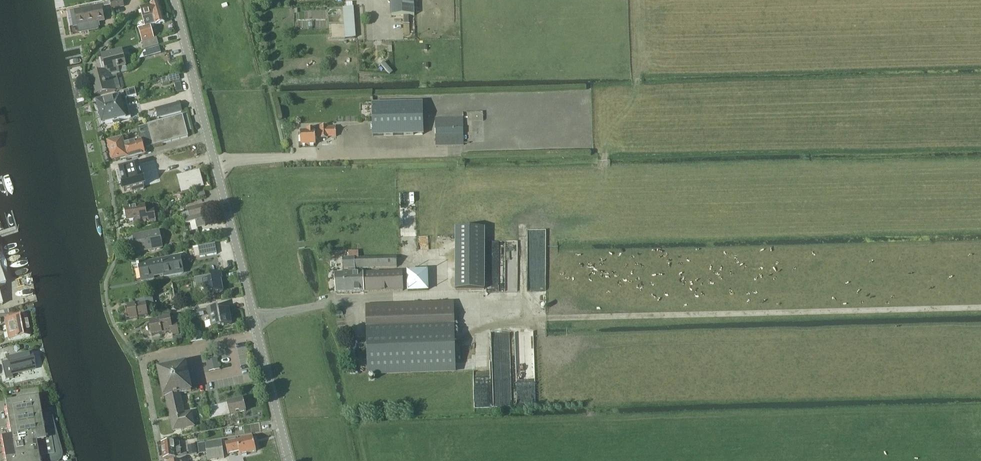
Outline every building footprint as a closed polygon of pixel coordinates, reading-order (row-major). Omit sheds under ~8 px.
[(124,6),(123,0),(114,0),(111,1),(112,8),(124,6)] [(140,8),(143,17),(162,12),(159,2),(159,0),(150,0),(149,0),(151,5),(150,5),(140,8)] [(415,15),(414,0),(390,0),(391,16),(415,15)] [(104,21),(102,6),(75,11),(79,33),(98,29),(97,22),(104,21)] [(345,38),(356,37),(354,7),(343,8),(345,38)] [(145,26),(138,28),(142,41),(154,38),(150,25),(155,24),(165,22),(163,14),(162,12),(143,17),(144,19),(145,26)] [(144,49),(159,45),(157,38),(142,42),(144,49)] [(144,50),(138,59),(149,56),(162,53),(160,46),(147,49),(144,50)] [(102,57),(106,72),(107,77),(112,76),(120,74),(118,68),(126,66),(122,52),(102,57)] [(112,76),(107,77),(106,72),(94,75),(95,80),(93,81),(97,95),(116,90),(112,76)] [(96,103),(99,114),(123,108),(121,100),(137,95),(135,88),(123,91),(125,96),(96,103)] [(374,135),(423,134),(422,102),(373,104),(374,135)] [(180,103),(156,109),(159,118),(182,111),(180,103)] [(126,119),(123,108),(99,114),(102,125),(113,122),(113,124),(119,122),(118,121),(126,119)] [(189,114),(183,115),(187,131),(193,130),(189,114)] [(154,146),(188,136),(187,131),(183,115),(138,127),(144,148),(153,145),(154,146)] [(436,145),(464,145),(463,118),(436,118),(436,145)] [(328,136),(336,136),(336,127),(328,127),(328,126),(320,126),(320,131),(315,131),(315,129),(307,130),(307,131),(301,131),(301,145),(316,144),(316,136),(320,136),(320,138),(328,138),(328,136)] [(111,158),(113,159),(113,161),(127,157),(123,145),(122,140),(109,143),(109,144),(108,146),(109,149),(110,149),(111,154),(111,155),(111,158)] [(142,140),(123,145),(127,157),(132,156),(133,156),(138,155),(138,154),(145,152),(142,140)] [(140,165),(120,170),(123,183),(122,183),(124,191),(132,189),(133,192),(145,189),(144,186),(146,186),(160,182),(155,162),(140,165)] [(199,171),(178,177),(182,193),(204,187),(199,171)] [(204,204),(188,208),(190,216),(206,212),(204,204)] [(136,224),(156,220),(154,210),(146,211),(145,205),(126,209),(128,220),(135,219),(136,224)] [(198,227),(205,225),(202,214),(184,219),(186,224),(196,222),(198,227)] [(485,228),(455,228),(455,290),(485,290),(485,228)] [(137,252),(162,247),(159,231),(134,236),(137,252)] [(215,243),(198,247),(199,249),(200,257),(217,254),(215,243)] [(348,268),(348,271),(356,271),(356,268),(397,267),(397,256),(359,257),(359,251),(349,251),(349,258),(342,258),(342,259),(337,259),(338,268),(343,268),(343,269),(348,268)] [(164,276),(183,272),(180,256),(137,265),(138,267),(139,266),(142,280),(154,278),(153,277),(164,275),(164,276)] [(356,273),(356,271),(348,271),(349,273),(335,274),(336,293),(403,290),(402,271),(356,273)] [(223,280),(222,273),(211,275),(211,276),(195,279),(197,289),(204,288),(205,293),(214,292),(214,294),(224,292),(222,280),(223,280)] [(127,320),(148,316),(147,307),(154,306),(153,298),(136,301),(137,305),(125,308),(127,320)] [(455,371),(453,302),(367,304),(369,373),(455,371)] [(222,327),(231,325),(228,310),(219,312),(218,306),(207,308),(208,315),(209,315),(211,328),(222,326),(222,327)] [(30,336),(26,315),(4,319),(9,340),(30,336)] [(173,335),(179,334),(177,323),(172,324),(170,317),(149,321),(152,336),(172,332),(173,335)] [(356,353),(356,338),(347,338),(347,353),(356,353)] [(9,362),(3,363),(6,377),(13,375),(13,372),(13,371),(35,366),(31,349),(8,355),(9,361),(9,362)] [(210,363),(208,364),(210,371),(220,369),(217,357),(209,359),(210,363)] [(166,396),(170,416),(184,413),(180,394),(192,391),(186,363),(158,369),(164,397),(166,396)] [(0,428),(0,429),(2,442),(4,449),(5,455),(6,460),(39,460),(38,460),(37,460),(37,457),(46,455),(47,456),(48,458),(49,460),(52,460),(54,460),(56,460),(58,459),(59,457),(60,456),(60,454),(60,452),(51,418),(40,420),(37,399),(6,405),(9,426),(0,428)] [(212,419),(247,411),(244,399),(209,408),(212,419)] [(191,412),(184,413),(170,416),(173,430),(194,426),(191,412)] [(253,438),(226,445),(228,454),(240,451),(241,455),(242,455),(242,456),(247,455),(247,454),(257,451),(253,438)] [(222,441),(205,443),(207,453),(208,460),(225,458),(222,441)] [(173,442),(162,443),(164,459),(175,457),(175,455),(181,454),(180,442),(173,443),(173,442)] [(205,443),(199,444),(200,454),(207,453),(205,443)] [(195,444),(188,445),(190,454),(196,453),(195,444)]
